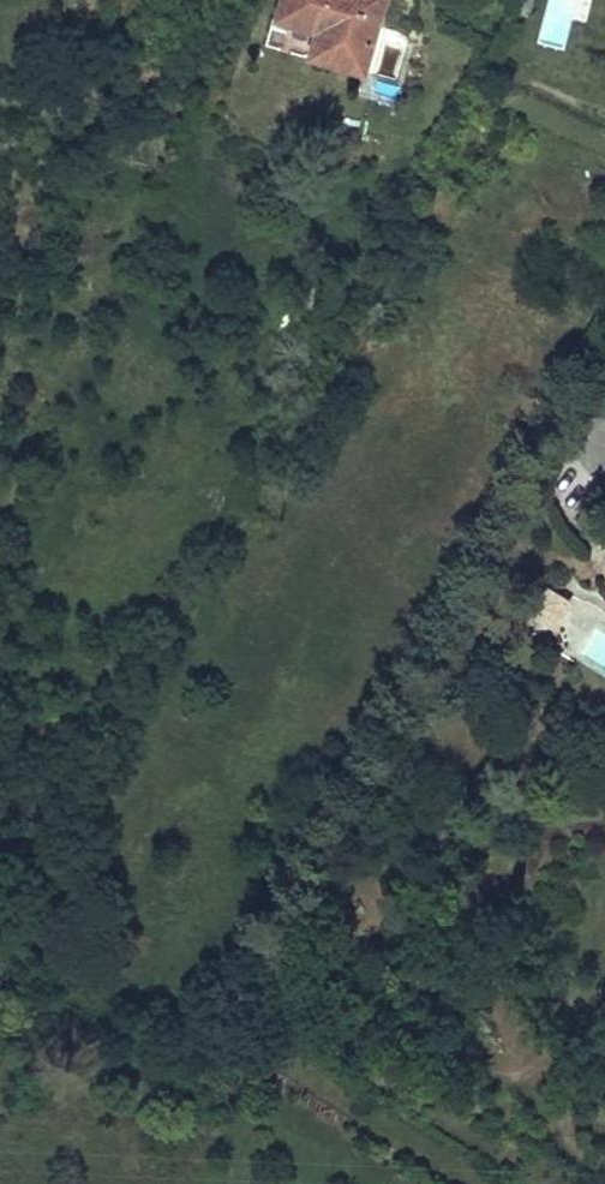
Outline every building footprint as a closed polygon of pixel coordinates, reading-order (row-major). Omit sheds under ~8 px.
[(269,16),(311,27),(304,55),(358,70),(370,26),(377,0),(273,0),(269,16)] [(393,79),(405,35),(370,26),(358,70),(393,79)] [(536,623),(558,631),(571,597),(549,589),(536,623)]
